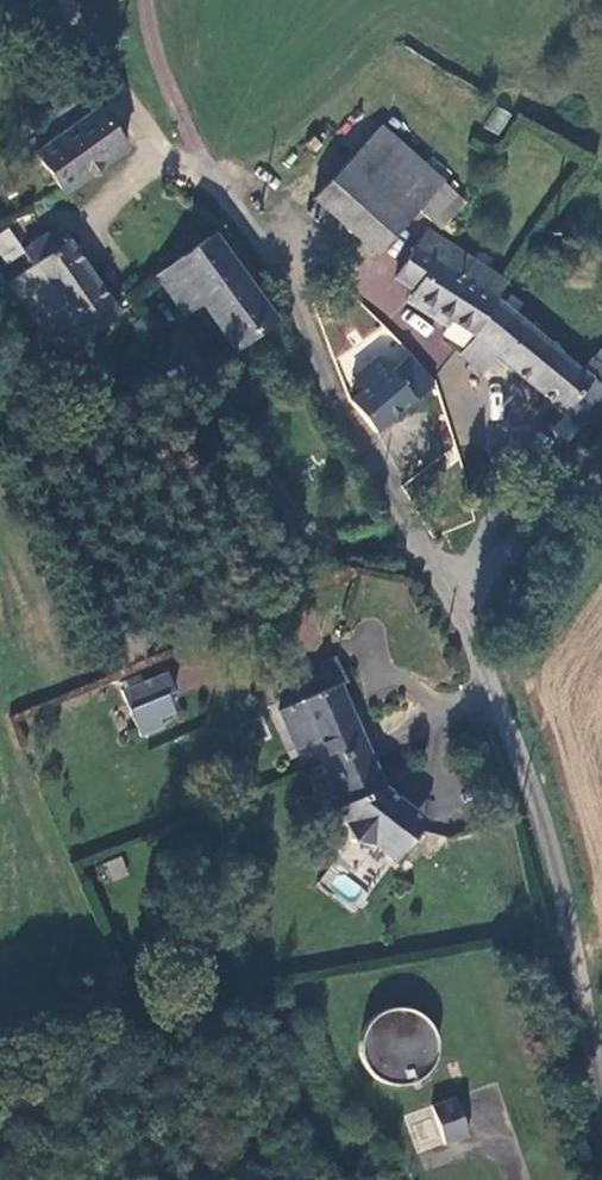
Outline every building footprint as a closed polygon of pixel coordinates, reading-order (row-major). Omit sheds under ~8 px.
[(59,197),(122,148),(90,108),(74,120),(60,102),(34,122),(47,139),(27,155),(59,197)] [(484,129),(501,136),(510,112),(493,105),(484,129)] [(422,162),(379,125),(354,153),(394,189),(422,162)] [(394,189),(354,153),(315,194),(373,251),(415,208),(440,180),(422,162),(394,189)] [(429,223),(457,193),(440,180),(415,208),(429,223)] [(118,315),(62,234),(46,228),(22,249),(32,263),(6,281),(58,356),(118,315)] [(212,230),(171,262),(201,302),(234,349),(276,318),(212,230)] [(397,277),(414,289),(411,292),(445,315),(472,332),(495,295),(505,278),(427,230),(397,277)] [(201,302),(171,262),(152,276),(181,317),(201,302)] [(436,329),(445,315),(411,292),(404,300),(436,329)] [(493,353),(583,430),(601,408),(601,364),(591,354),(578,369),(495,295),(472,332),(493,353)] [(472,332),(458,350),(482,369),(493,353),(472,332)] [(362,391),(387,369),(377,355),(351,377),(362,391)] [(377,431),(413,400),(400,384),(387,369),(362,391),(351,400),(377,431)] [(413,400),(428,385),(415,370),(400,384),(413,400)] [(305,745),(331,802),(329,815),(339,821),(345,838),(372,839),(388,864),(407,838),(395,830),(410,807),(392,794),(378,801),(371,786),(379,783),(333,683),(343,678),(331,656),(311,667),(314,675),(287,689),(294,702),(271,713),(289,750),(305,745)] [(169,688),(161,669),(113,690),(133,735),(154,725),(151,718),(169,710),(161,692),(169,688)] [(392,794),(379,783),(371,786),(378,801),(392,794)] [(407,838),(423,818),(410,807),(395,830),(407,838)] [(442,1045),(439,1029),(430,1015),(416,1006),(401,1003),(385,1006),(371,1015),(362,1028),(358,1044),(361,1060),(370,1074),(383,1083),(399,1087),(416,1084),(429,1075),(439,1061),(442,1045)] [(464,1136),(450,1096),(399,1115),(413,1154),(464,1136)]
